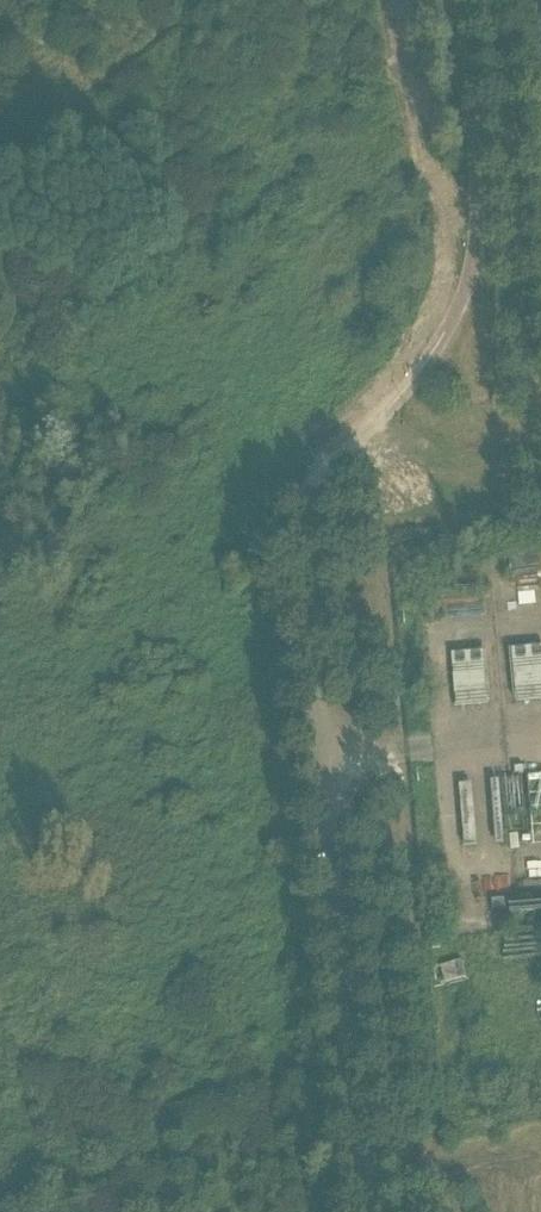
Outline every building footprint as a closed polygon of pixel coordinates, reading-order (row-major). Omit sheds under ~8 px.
[(514,647),(515,700),(540,699),(540,647),(514,647)] [(456,705),(489,703),(486,651),(453,653),(456,705)]
